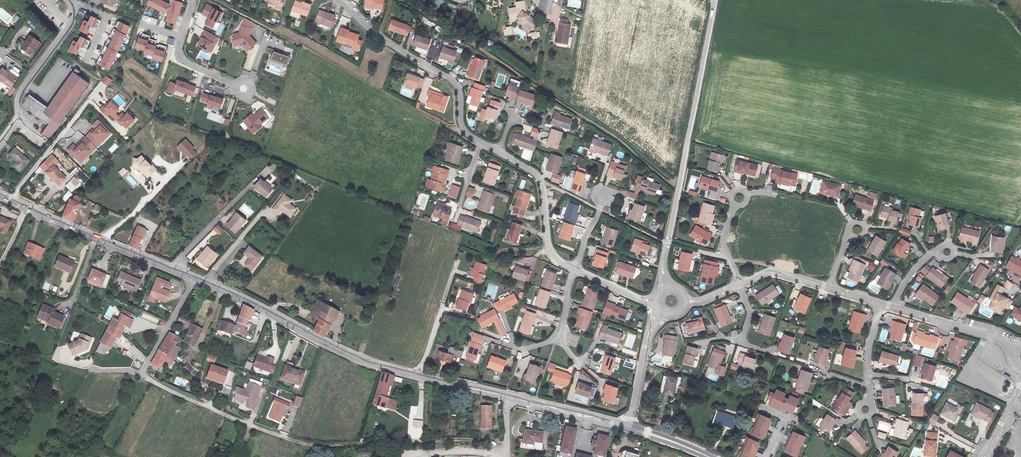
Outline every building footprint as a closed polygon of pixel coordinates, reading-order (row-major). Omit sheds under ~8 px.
[(110,0),(103,0),(100,7),(110,11),(114,2),(110,1),(110,0)] [(165,0),(150,0),(148,3),(166,13),(171,4),(165,0)] [(179,0),(172,0),(171,4),(166,20),(177,23),(184,2),(179,0)] [(529,23),(533,25),(536,20),(529,15),(525,13),(526,11),(523,1),(515,2),(516,7),(508,9),(511,19),(517,18),(520,20),(528,24),(529,23)] [(305,18),(309,5),(301,3),(300,6),(293,3),(290,13),(305,18)] [(222,14),(206,4),(200,13),(208,18),(204,23),(213,28),(222,14)] [(326,10),(318,8),(314,20),(330,25),(333,15),(325,13),(326,10)] [(15,23),(20,17),(16,15),(12,21),(15,23)] [(85,19),(79,30),(88,34),(92,26),(95,27),(98,28),(101,21),(92,15),(89,20),(85,19)] [(148,16),(146,22),(155,25),(157,19),(148,16)] [(528,24),(520,20),(519,21),(531,29),(533,25),(529,23),(528,24)] [(131,26),(121,21),(117,30),(100,64),(110,69),(127,35),(131,26)] [(252,23),(242,21),(239,33),(230,41),(233,47),(245,44),(250,47),(258,41),(249,35),(252,23)] [(559,22),(557,35),(560,35),(559,43),(569,45),(572,24),(559,22)] [(405,40),(407,33),(403,31),(404,29),(388,24),(385,33),(405,40)] [(217,37),(208,30),(200,44),(211,50),(217,37)] [(336,43),(349,47),(350,45),(355,46),(358,37),(350,35),(350,33),(340,30),(336,43)] [(410,45),(427,50),(430,39),(414,34),(410,45)] [(28,35),(22,42),(24,44),(20,50),(28,55),(37,42),(28,35)] [(81,35),(78,41),(74,39),(69,50),(77,54),(81,46),(86,49),(90,41),(88,38),(81,35)] [(163,61),(166,51),(158,48),(157,45),(149,42),(149,39),(139,36),(136,47),(145,50),(145,53),(153,56),(153,58),(163,61)] [(454,60),(457,50),(442,46),(439,56),(454,60)] [(292,55),(267,47),(265,53),(272,56),(271,60),(288,65),(292,55)] [(477,82),(487,64),(479,60),(475,67),(473,67),(468,77),(477,82)] [(29,95),(22,104),(50,124),(43,134),(50,140),(97,77),(81,65),(49,109),(29,95)] [(6,100),(13,91),(10,89),(15,81),(0,70),(0,84),(8,91),(4,97),(6,100)] [(417,89),(421,77),(408,73),(406,79),(409,80),(407,85),(417,89)] [(108,86),(112,79),(105,75),(101,82),(108,86)] [(187,80),(176,77),(170,89),(181,95),(187,80)] [(513,95),(517,96),(520,88),(520,87),(516,85),(517,84),(508,81),(506,91),(514,93),(513,95)] [(97,98),(107,87),(103,83),(92,94),(97,98)] [(472,111),(483,90),(474,85),(471,91),(470,90),(465,97),(469,99),(465,107),(472,111)] [(450,92),(443,90),(442,92),(433,88),(432,92),(428,104),(444,109),(450,92)] [(520,88),(517,96),(517,98),(526,101),(526,99),(533,101),(536,93),(520,88)] [(225,98),(205,91),(201,101),(221,109),(225,98)] [(118,108),(109,100),(100,107),(108,117),(118,108)] [(268,118),(261,109),(245,123),(254,134),(262,127),(260,124),(268,118)] [(496,111),(488,109),(487,112),(485,111),(482,119),(491,122),(493,114),(495,115),(496,111)] [(572,117),(554,111),(551,122),(569,127),(572,117)] [(102,129),(94,122),(89,127),(92,130),(87,134),(88,136),(79,145),(77,144),(73,149),(70,146),(65,151),(73,159),(75,157),(78,161),(82,157),(84,158),(102,140),(100,138),(104,134),(101,131),(102,129)] [(562,130),(551,126),(546,143),(557,146),(562,130)] [(515,143),(535,149),(535,147),(538,139),(517,133),(515,143)] [(88,136),(87,134),(77,144),(79,145),(88,136)] [(610,143),(592,138),(589,148),(607,153),(610,143)] [(185,139),(177,147),(189,159),(197,151),(185,139)] [(466,148),(455,144),(448,162),(460,165),(466,148)] [(522,158),(531,160),(533,151),(524,149),(522,158)] [(724,154),(714,151),(711,159),(708,158),(706,167),(717,169),(719,161),(723,161),(724,154)] [(16,175),(25,164),(10,152),(5,158),(13,165),(9,169),(16,175)] [(558,172),(563,155),(551,152),(546,168),(558,172)] [(59,187),(67,178),(54,166),(59,161),(51,154),(39,167),(59,187)] [(759,164),(738,158),(735,167),(757,173),(759,164)] [(612,159),(608,172),(623,177),(627,164),(612,159)] [(139,171),(151,178),(155,172),(139,162),(133,161),(132,173),(137,173),(139,171)] [(501,164),(490,161),(485,179),(495,182),(501,164)] [(448,169),(431,164),(429,169),(434,171),(429,186),(444,191),(445,187),(441,185),(444,174),(447,174),(448,169)] [(122,177),(128,171),(124,167),(118,173),(122,177)] [(587,170),(578,167),(575,178),(577,179),(575,187),(583,190),(586,182),(584,181),(587,170)] [(798,175),(775,168),(772,179),(778,180),(778,184),(794,188),(798,175)] [(149,181),(151,178),(139,171),(137,173),(149,181)] [(562,177),(554,174),(550,181),(560,184),(562,177)] [(53,186),(42,175),(33,183),(45,195),(53,186)] [(77,175),(65,186),(72,193),(83,182),(77,175)] [(660,184),(643,179),(643,177),(639,176),(637,182),(638,182),(634,194),(628,192),(627,197),(637,200),(641,187),(645,189),(645,191),(655,194),(657,189),(658,189),(660,184)] [(717,191),(719,180),(712,178),(712,181),(705,179),(704,188),(717,191)] [(838,196),(841,185),(822,180),(819,192),(838,196)] [(264,198),(270,190),(259,181),(252,189),(264,198)] [(475,189),(468,186),(466,195),(472,197),(475,189)] [(528,197),(530,192),(521,189),(519,195),(516,204),(527,208),(530,198),(528,197)] [(495,196),(485,192),(480,207),(491,210),(495,196)] [(304,200),(308,203),(313,197),(309,194),(304,200)] [(873,209),(876,198),(858,194),(854,204),(873,209)] [(99,209),(73,197),(70,204),(67,202),(60,219),(70,224),(78,207),(92,213),(97,215),(99,209)] [(270,213),(277,219),(280,215),(288,221),(293,214),(285,208),(288,204),(281,199),(270,213)] [(563,219),(572,222),(574,217),(572,216),(576,203),(567,200),(563,213),(564,214),(563,219)] [(714,204),(702,201),(698,219),(711,222),(712,217),(711,216),(714,204)] [(635,203),(633,211),(630,218),(641,222),(646,207),(635,203)] [(897,221),(900,211),(893,208),(894,206),(887,204),(883,214),(890,216),(889,218),(897,221)] [(451,210),(437,205),(434,215),(448,220),(451,210)] [(923,211),(912,208),(909,220),(912,221),(910,226),(921,229),(924,219),(921,219),(923,211)] [(467,215),(462,213),(459,222),(464,224),(464,225),(479,230),(483,219),(474,216),(467,214),(467,215)] [(234,234),(244,222),(235,214),(225,227),(234,234)] [(948,214),(937,217),(941,231),(953,228),(948,214)] [(513,219),(510,226),(507,237),(517,240),(522,222),(513,219)] [(572,222),(563,219),(558,234),(567,237),(572,222)] [(985,227),(967,222),(964,235),(976,239),(976,242),(981,243),(985,227)] [(687,233),(697,238),(704,243),(710,232),(703,228),(703,229),(693,223),(687,233)] [(614,243),(619,227),(609,224),(606,235),(604,234),(602,239),(614,243)] [(145,230),(137,227),(128,248),(136,251),(145,230)] [(901,227),(899,232),(910,236),(912,231),(901,227)] [(217,228),(214,232),(219,237),(223,232),(217,228)] [(877,254),(886,239),(877,234),(868,248),(877,254)] [(1007,237),(996,234),(991,249),(1003,252),(1007,237)] [(636,238),(633,247),(640,249),(640,252),(649,255),(652,245),(644,243),(644,240),(636,238)] [(912,251),(915,245),(905,240),(902,245),(899,243),(894,252),(903,258),(908,249),(912,251)] [(40,260),(44,250),(29,243),(24,253),(40,260)] [(601,266),(607,251),(595,246),(593,252),(596,253),(593,262),(601,266)] [(246,266),(253,271),(263,258),(250,249),(245,255),(251,259),(246,266)] [(202,272),(213,259),(203,251),(198,257),(200,258),(194,265),(202,272)] [(688,270),(692,254),(681,251),(679,258),(681,259),(679,268),(688,270)] [(1011,255),(1004,267),(1008,269),(1009,269),(1011,270),(1011,271),(1020,276),(1020,274),(1020,261),(1015,258),(1015,256),(1014,257),(1011,255)] [(71,273),(75,263),(60,256),(56,267),(71,273)] [(474,273),(472,278),(483,282),(485,276),(483,276),(488,262),(476,258),(471,272),(474,273)] [(713,282),(715,272),(712,271),(714,265),(717,265),(717,261),(704,258),(700,279),(713,282)] [(880,262),(888,267),(890,263),(883,258),(880,262)] [(860,281),(867,264),(854,259),(850,268),(852,268),(849,276),(860,281)] [(638,267),(622,262),(619,272),(635,277),(638,267)] [(870,263),(868,269),(874,271),(876,265),(870,263)] [(524,278),(528,268),(516,264),(512,274),(524,278)] [(978,286),(988,269),(981,264),(977,271),(975,270),(972,275),(973,275),(970,281),(978,286)] [(555,284),(561,269),(549,265),(543,280),(555,284)] [(897,274),(888,267),(884,272),(886,273),(880,282),(890,288),(895,281),(893,280),(897,274)] [(943,286),(951,275),(947,272),(945,275),(935,267),(929,276),(943,286)] [(105,287),(110,276),(91,268),(87,279),(105,287)] [(118,282),(123,284),(130,287),(129,289),(137,292),(141,281),(121,273),(118,282)] [(1007,280),(1004,286),(1011,290),(1014,284),(1007,280)] [(940,293),(924,281),(916,292),(924,298),(925,296),(934,303),(940,293)] [(43,288),(48,291),(51,284),(46,282),(43,288)] [(549,304),(554,289),(542,285),(537,299),(549,304)] [(778,294),(772,285),(755,296),(761,305),(778,294)] [(1002,288),(996,285),(988,299),(992,300),(990,303),(991,307),(999,312),(1002,306),(1007,309),(1011,301),(1002,297),(1002,298),(998,296),(1002,288)] [(145,286),(142,292),(149,295),(148,298),(158,302),(162,292),(145,286)] [(471,298),(474,289),(464,286),(461,295),(459,294),(456,302),(465,306),(469,298),(471,298)] [(582,299),(581,303),(592,307),(599,290),(589,287),(587,291),(584,299),(582,299)] [(518,297),(515,289),(496,299),(500,310),(510,305),(509,302),(518,297)] [(806,296),(795,293),(792,300),(794,300),(791,309),(801,312),(806,296)] [(949,301),(966,314),(973,305),(961,296),(960,296),(955,293),(949,301)] [(621,316),(624,306),(616,304),(616,302),(610,300),(607,311),(621,316)] [(320,319),(314,331),(325,337),(334,319),(337,320),(341,312),(324,303),(320,311),(317,309),(313,316),(320,319)] [(730,320),(721,303),(710,309),(719,326),(730,320)] [(576,310),(574,317),(576,318),(575,323),(583,326),(589,309),(575,304),(573,309),(576,310)] [(55,317),(45,313),(44,315),(40,313),(42,309),(34,305),(29,317),(41,322),(40,325),(39,326),(50,330),(55,317)] [(235,306),(227,326),(232,328),(229,334),(236,337),(238,331),(235,330),(239,321),(241,322),(245,312),(235,306)] [(500,316),(494,306),(481,313),(482,316),(477,318),(480,326),(500,316)] [(994,311),(989,309),(989,311),(982,308),(980,314),(991,318),(994,311)] [(530,333),(537,312),(528,310),(522,330),(530,333)] [(861,326),(864,314),(852,311),(846,330),(856,332),(858,325),(861,326)] [(157,324),(159,320),(144,313),(142,317),(157,324)] [(771,317),(760,313),(754,331),(765,335),(771,317)] [(105,319),(102,326),(114,332),(117,326),(121,328),(125,321),(113,315),(110,321),(105,319)] [(41,322),(29,317),(28,319),(40,325),(41,322)] [(191,323),(179,317),(177,321),(189,327),(191,323)] [(705,331),(703,318),(695,319),(695,322),(687,323),(688,333),(705,331)] [(900,341),(906,324),(890,320),(888,328),(893,329),(890,339),(900,341)] [(211,321),(210,326),(229,334),(232,328),(227,326),(211,321)] [(114,332),(102,326),(96,337),(102,340),(105,336),(111,339),(114,332)] [(191,326),(184,342),(184,343),(194,348),(201,331),(204,332),(204,330),(200,328),(199,330),(191,326)] [(624,332),(609,327),(606,338),(621,343),(624,332)] [(931,348),(935,336),(931,335),(930,337),(922,334),(922,332),(917,331),(913,342),(931,348)] [(664,333),(662,347),(665,347),(664,354),(672,355),(676,336),(664,333)] [(793,337),(782,333),(777,350),(788,354),(793,337)] [(168,334),(159,352),(167,357),(169,352),(173,354),(176,344),(178,339),(168,334)] [(70,342),(60,348),(64,357),(71,353),(70,351),(77,347),(78,342),(80,342),(80,336),(71,335),(70,342)] [(480,356),(486,338),(475,335),(469,353),(480,356)] [(949,359),(960,362),(965,344),(952,340),(950,345),(953,346),(949,359)] [(70,351),(71,353),(79,348),(80,342),(78,342),(77,347),(70,351)] [(180,346),(176,344),(173,354),(169,352),(167,357),(175,361),(180,346)] [(697,348),(688,345),(682,361),(691,364),(694,356),(695,356),(697,348)] [(826,348),(815,345),(811,362),(823,365),(826,358),(823,357),(826,348)] [(450,346),(449,352),(455,354),(455,353),(462,355),(464,350),(450,346)] [(725,351),(714,347),(707,364),(718,368),(720,365),(725,351)] [(842,363),(855,367),(857,357),(854,356),(855,349),(846,347),(842,363)] [(455,354),(449,352),(440,349),(437,357),(453,361),(455,354)] [(881,351),(878,362),(897,368),(900,357),(881,351)] [(161,371),(167,357),(159,352),(152,366),(161,371)] [(743,354),(738,352),(735,360),(740,362),(740,364),(750,367),(752,359),(742,356),(743,354)] [(247,364),(262,369),(267,356),(263,355),(262,357),(260,356),(250,353),(247,364)] [(503,370),(507,359),(491,354),(488,365),(503,370)] [(618,358),(608,355),(603,371),(613,374),(618,358)] [(921,366),(923,356),(915,355),(913,365),(921,366)] [(530,361),(527,371),(530,372),(527,379),(535,381),(541,365),(530,361)] [(556,368),(556,364),(549,362),(547,370),(554,372),(556,368)] [(937,366),(927,363),(924,372),(922,371),(921,377),(932,381),(937,366)] [(181,365),(178,369),(184,374),(187,370),(181,365)] [(200,378),(217,382),(220,370),(204,365),(200,378)] [(727,368),(720,365),(718,368),(718,370),(716,370),(715,373),(716,375),(723,377),(727,368)] [(304,373),(285,367),(281,377),(300,383),(304,373)] [(552,378),(570,383),(573,374),(556,368),(554,372),(552,378)] [(795,379),(793,387),(803,391),(806,382),(807,383),(810,372),(799,369),(796,379),(795,379)] [(530,372),(527,371),(524,370),(521,378),(527,379),(530,372)] [(393,376),(384,374),(375,405),(387,408),(388,403),(385,402),(390,386),(394,387),(395,381),(392,380),(393,376)] [(678,379),(669,377),(665,394),(675,396),(678,379)] [(593,385),(579,381),(576,390),(590,395),(593,385)] [(241,405),(249,407),(252,396),(253,397),(257,386),(244,382),(241,390),(231,386),(229,393),(232,393),(230,398),(235,400),(236,397),(240,399),(241,396),(244,397),(241,405)] [(620,387),(610,385),(606,400),(616,402),(620,387)] [(843,410),(846,406),(842,403),(844,399),(849,392),(840,387),(830,403),(843,410)] [(896,403),(895,387),(883,388),(884,404),(896,403)] [(801,399),(776,388),(768,405),(793,412),(801,399)] [(915,388),(911,397),(914,398),(912,404),(922,407),(926,392),(915,388)] [(303,399),(297,396),(293,405),(300,407),(303,399)] [(291,404),(274,397),(272,403),(274,404),(269,417),(280,422),(286,408),(288,409),(291,404)] [(946,401),(940,412),(955,420),(962,405),(958,403),(957,407),(946,401)] [(977,402),(971,413),(976,416),(977,415),(987,421),(992,411),(989,410),(990,409),(977,402)] [(481,436),(481,407),(472,407),(472,436),(481,436)] [(939,414),(934,412),(929,422),(934,425),(939,414)] [(825,431),(832,418),(822,413),(815,426),(825,431)] [(751,435),(759,415),(756,414),(754,419),(755,420),(752,428),(751,428),(748,433),(751,435)] [(768,419),(759,415),(751,435),(760,438),(761,436),(763,433),(764,433),(767,425),(766,424),(767,421),(768,419)] [(900,437),(902,426),(904,419),(890,415),(888,424),(890,425),(888,433),(900,437)] [(738,434),(740,428),(716,420),(712,430),(731,437),(732,433),(738,434)] [(572,453),(577,429),(565,425),(559,451),(572,453)] [(855,451),(864,442),(852,429),(843,438),(855,451)] [(533,443),(534,433),(516,430),(514,443),(521,444),(521,441),(533,443)] [(801,435),(792,431),(791,434),(789,437),(788,437),(785,445),(786,445),(784,449),(783,451),(793,455),(801,435)] [(936,433),(927,432),(927,440),(926,440),(925,445),(924,454),(935,455),(935,449),(934,449),(935,445),(935,441),(936,441),(936,433)] [(610,437),(598,434),(596,440),(592,439),(591,446),(594,447),(593,453),(605,456),(610,437)] [(804,436),(801,435),(793,455),(795,456),(798,450),(797,450),(800,442),(801,442),(804,436)] [(749,438),(747,437),(744,443),(745,443),(741,452),(740,451),(737,456),(738,456),(740,456),(749,438)] [(749,438),(740,456),(752,456),(753,456),(757,449),(756,449),(758,444),(758,443),(749,438)] [(897,452),(887,446),(880,456),(894,456),(897,452)]
